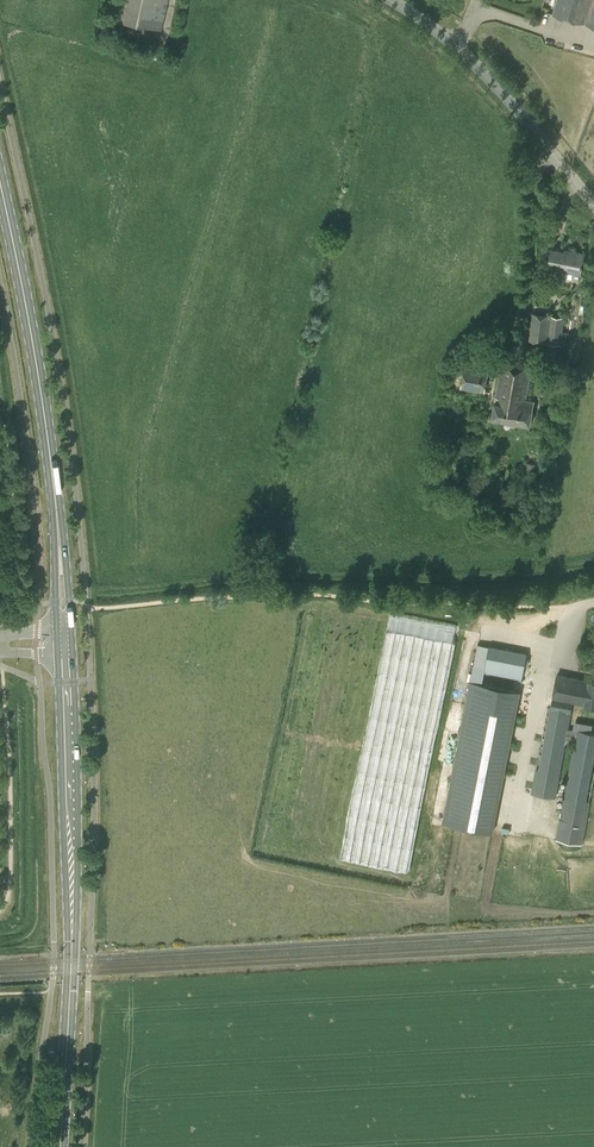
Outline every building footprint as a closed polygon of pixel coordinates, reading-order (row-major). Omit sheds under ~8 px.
[(161,31),(167,0),(114,0),(110,20),(161,31)] [(552,14),(593,27),(593,0),(556,0),(552,14)] [(573,273),(580,274),(584,252),(571,250),(570,253),(552,250),(548,268),(561,270),(560,276),(572,278),(573,273)] [(560,345),(564,317),(532,313),(529,340),(560,345)] [(492,418),(530,424),(533,408),(535,401),(526,399),(531,369),(501,364),(495,402),(492,418)] [(488,371),(464,366),(460,389),(484,393),(488,371)] [(527,462),(526,472),(534,473),(536,464),(527,462)] [(479,645),(472,681),(482,683),(484,671),(522,679),(527,654),(488,646),(479,645)] [(531,793),(556,798),(566,743),(575,745),(565,797),(557,839),(582,844),(584,831),(590,802),(593,779),(593,733),(578,730),(577,730),(569,729),(572,713),(571,713),(573,702),(584,704),(593,706),(593,681),(589,680),(557,674),(551,707),(546,706),(545,713),(531,793)] [(472,681),(450,792),(499,802),(520,690),(482,683),(472,681)] [(530,714),(531,694),(522,694),(521,714),(530,714)]
